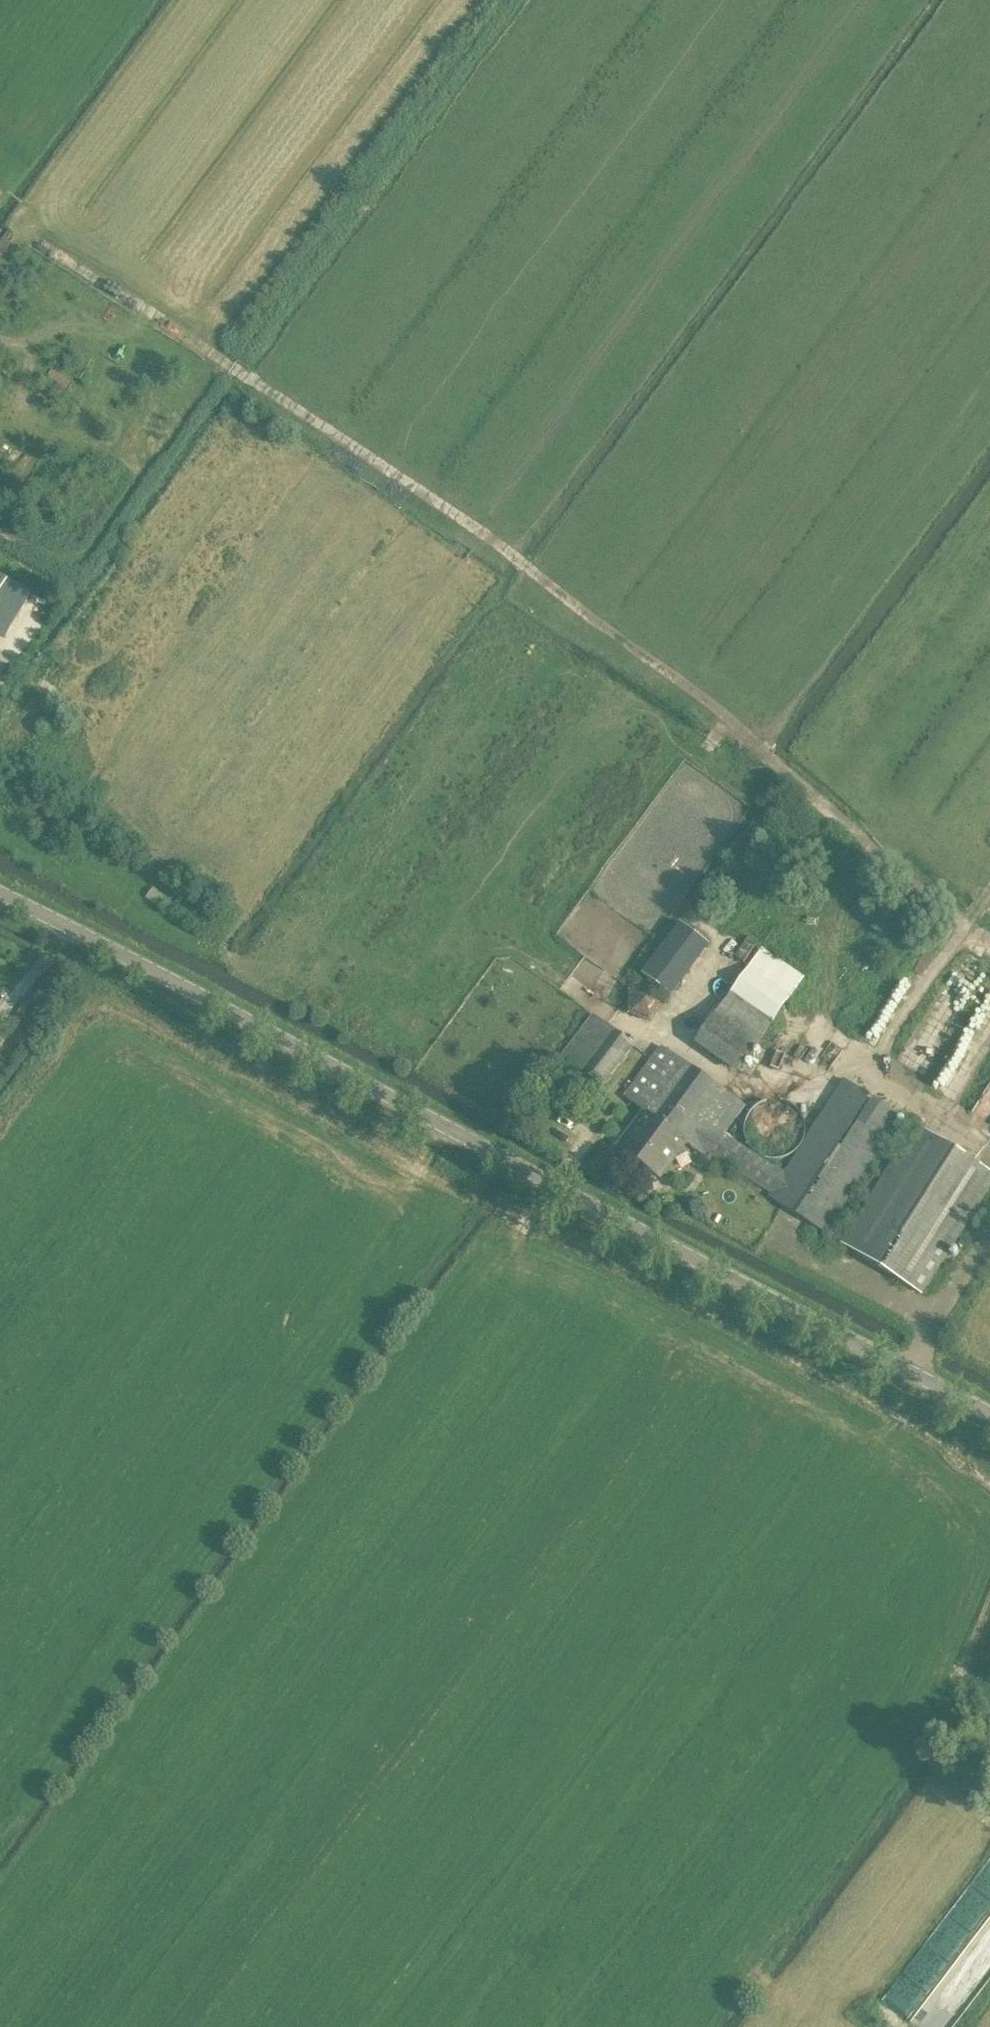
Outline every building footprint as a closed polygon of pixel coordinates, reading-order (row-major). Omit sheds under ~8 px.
[(683,928),(642,975),(666,995),(707,948),(683,928)] [(762,947),(730,992),(772,1022),(804,977),(762,947)] [(653,1021),(663,996),(629,984),(620,1009),(653,1021)] [(597,1094),(634,1045),(593,1014),(592,1015),(556,1063),(597,1094)] [(643,1111),(618,1146),(660,1178),(686,1142),(706,1157),(709,1154),(771,1193),(769,1196),(825,1232),(842,1242),(841,1243),(922,1294),(989,1186),(989,1172),(916,1125),(847,1234),(831,1223),(899,1115),(843,1079),(784,1171),(725,1134),(746,1105),(661,1045),(624,1096),(643,1111)] [(804,1126),(804,1120),(802,1114),(800,1111),(796,1105),(792,1102),(787,1099),(782,1097),(775,1096),(770,1096),(765,1098),(759,1100),(754,1104),(750,1109),(747,1114),(745,1119),(745,1125),(745,1132),(747,1138),(753,1146),(758,1151),(762,1153),(769,1155),(773,1155),(779,1155),(785,1154),(791,1151),(794,1148),(799,1143),(802,1137),(804,1131),(804,1126)] [(519,1128),(526,1132),(529,1125),(523,1122),(519,1128)]
